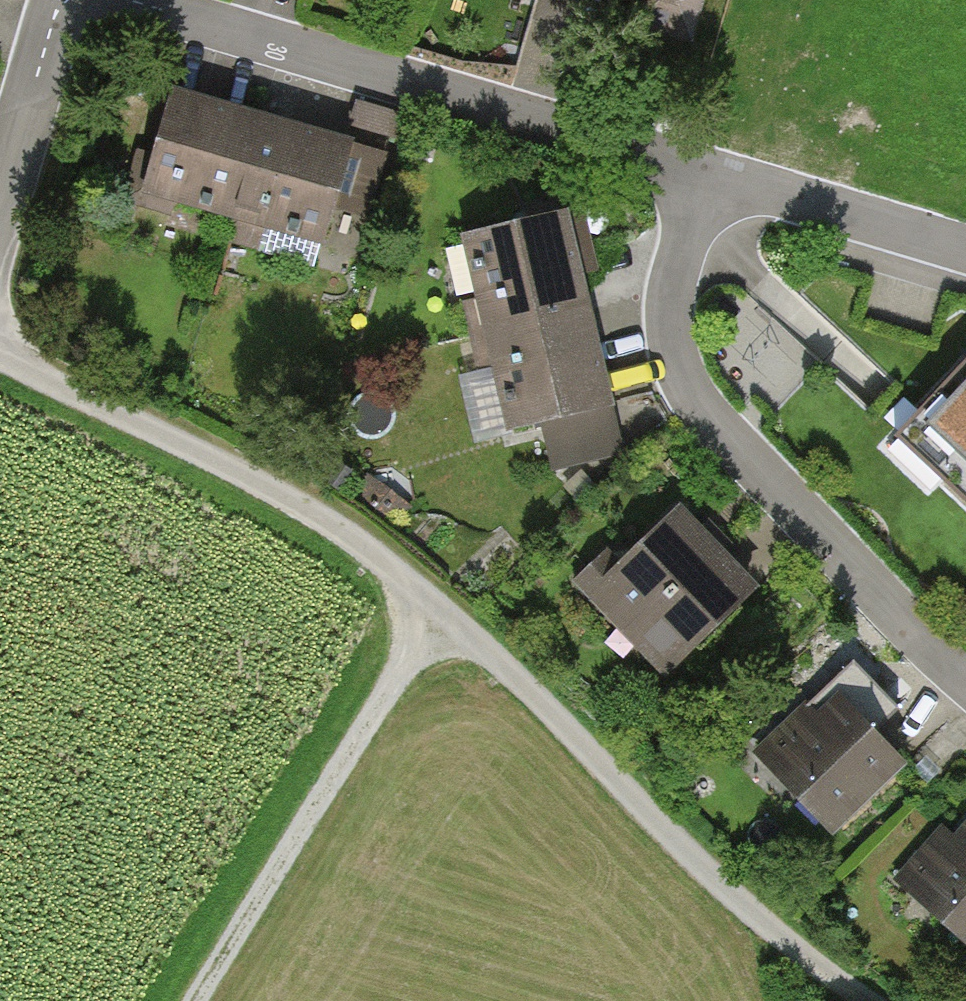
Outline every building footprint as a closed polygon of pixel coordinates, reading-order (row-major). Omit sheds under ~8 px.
[(693,24),(699,0),(601,0),(693,24)] [(144,206),(236,233),(269,128),(175,100),(144,206)] [(360,154),(269,128),(236,233),(329,260),(360,154)] [(465,254),(486,347),(591,325),(570,231),(465,254)] [(612,422),(591,325),(486,347),(507,445),(612,422)] [(913,432),(965,479),(965,372),(913,432)] [(668,687),(761,596),(681,513),(587,604),(668,687)] [(845,846),(915,777),(832,693),(762,761),(845,846)] [(955,812),(892,883),(965,949),(965,822),(955,812)]
